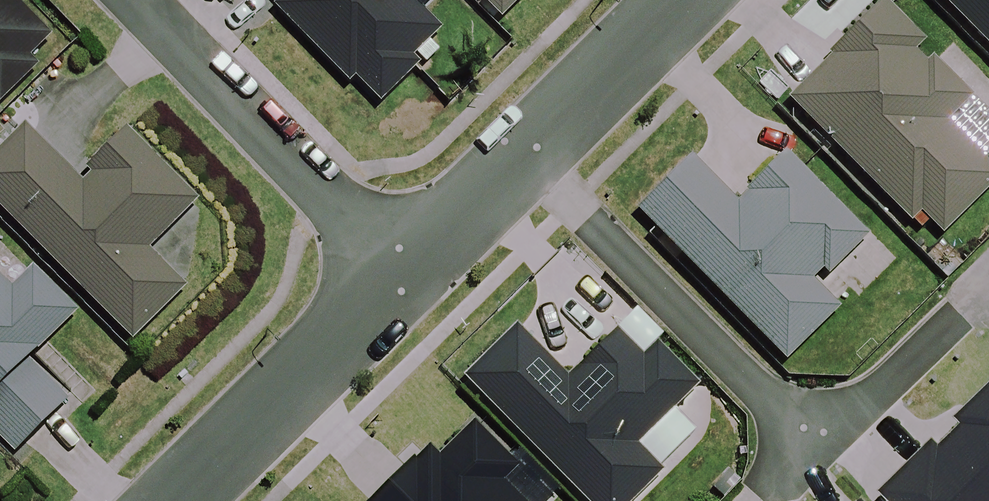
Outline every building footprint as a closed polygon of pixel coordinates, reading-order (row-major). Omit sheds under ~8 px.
[(29,67),(21,59),(43,38),(6,0),(0,0),(0,96),(29,67)] [(277,4),(273,8),(375,113),(421,70),(409,58),(436,31),(415,9),(406,0),(273,0),(277,4)] [(415,9),(424,0),(406,0),(415,9)] [(501,20),(521,0),(481,0),(501,20)] [(988,50),(988,0),(938,0),(988,50)] [(882,6),(787,105),(933,245),(988,187),(988,172),(938,123),(963,97),(915,50),(921,44),(882,6)] [(0,147),(0,213),(126,341),(180,289),(141,249),(190,202),(122,132),(71,182),(19,129),(0,147)] [(862,236),(785,157),(734,208),(690,163),(638,214),(786,364),(837,313),(811,286),(862,236)] [(8,455),(64,400),(23,358),(68,314),(23,268),(2,289),(0,287),(0,447),(8,455)] [(627,326),(565,386),(515,333),(463,383),(577,500),(635,500),(661,476),(633,446),(690,391),(627,326)] [(964,412),(970,418),(943,444),(936,437),(884,487),(897,500),(988,500),(988,388),(964,412)] [(473,429),(434,467),(422,455),(376,500),(514,500),(494,481),(509,466),(473,429)]
